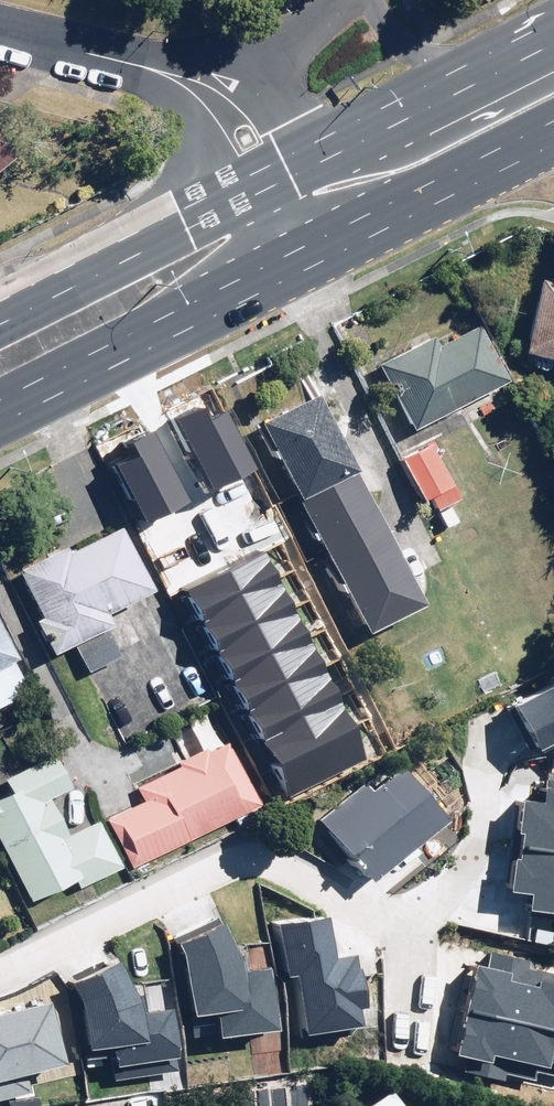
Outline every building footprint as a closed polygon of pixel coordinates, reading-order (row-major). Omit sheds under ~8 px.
[(533,282),(514,355),(553,365),(553,287),(533,282)] [(402,432),(501,381),(471,324),(430,345),(425,336),(368,366),(402,432)] [(313,393),(249,424),(349,633),(414,602),(313,393)] [(253,473),(219,401),(172,423),(206,495),(253,473)] [(188,504),(154,432),(108,453),(141,526),(188,504)] [(455,503),(422,443),(395,458),(418,499),(424,496),(441,527),(453,521),(446,508),(455,503)] [(143,592),(110,528),(64,552),(60,545),(5,572),(48,657),(71,646),(84,673),(118,656),(98,615),(143,592)] [(267,552),(183,593),(286,798),(370,756),(267,552)] [(25,694),(0,642),(0,706),(25,694)] [(493,705),(518,754),(545,741),(553,759),(553,675),(493,705)] [(126,869),(252,806),(257,804),(226,740),(149,778),(156,793),(102,820),(126,869)] [(412,756),(397,769),(394,765),(317,829),(362,883),(439,819),(416,792),(431,779),(412,756)] [(22,901),(76,876),(80,884),(112,869),(89,820),(59,835),(42,799),(62,790),(48,758),(0,780),(0,854),(22,901)] [(539,779),(538,791),(526,789),(524,806),(506,804),(503,833),(508,834),(505,861),(497,860),(494,889),(515,891),(513,912),(553,917),(553,781),(539,779)] [(320,920),(267,925),(272,973),(285,972),(291,1038),(344,1033),(341,1010),(354,1009),(350,973),(339,974),(337,958),(324,960),(320,920)] [(173,1017),(202,1013),(205,1041),(258,1033),(249,968),(224,972),(218,924),(161,932),(173,1017)] [(530,962),(532,953),(480,943),(476,962),(462,959),(439,1078),(495,1089),(498,1077),(553,1088),(553,967),(530,962)] [(68,1051),(75,1050),(76,1060),(99,1058),(101,1078),(165,1071),(159,1009),(122,1013),(117,967),(60,973),(68,1051)] [(21,1095),(17,1075),(45,1069),(31,1005),(0,1012),(0,1099),(21,1095)] [(374,1094),(358,1105),(383,1105),(374,1094)]
